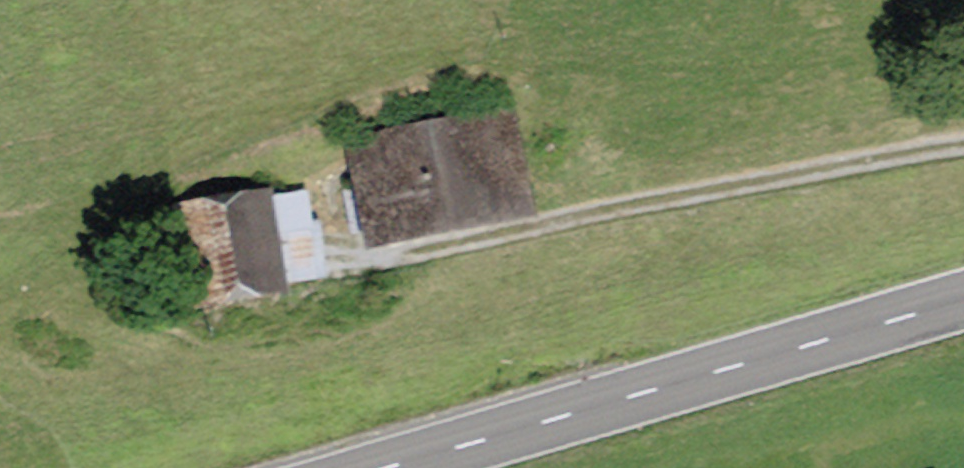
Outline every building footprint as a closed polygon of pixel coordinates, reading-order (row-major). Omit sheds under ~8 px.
[(498,122),(384,144),(400,228),(514,205),(498,122)] [(272,232),(266,202),(182,218),(191,262),(137,273),(143,306),(319,276),(312,224),(272,232)]
